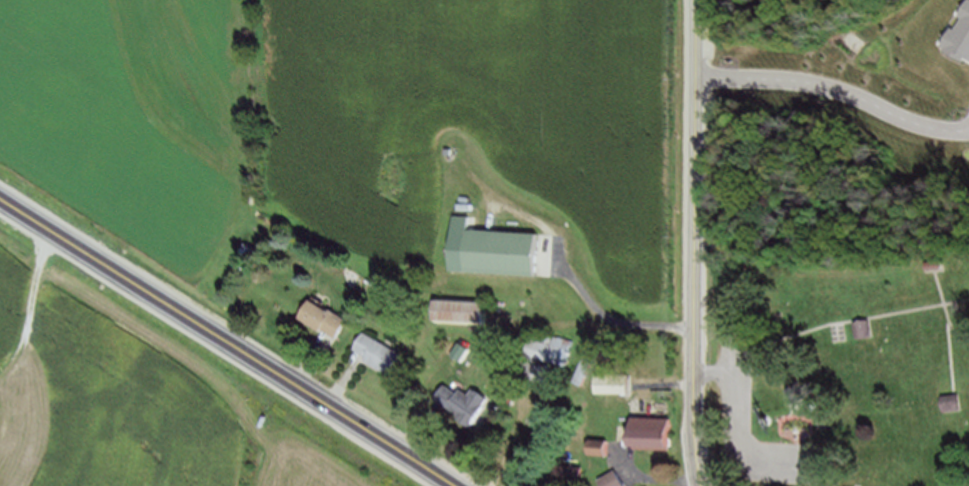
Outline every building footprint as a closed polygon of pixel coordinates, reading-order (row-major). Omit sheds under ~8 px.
[(968,64),(968,11),(945,49),(968,64)] [(545,232),(470,228),(468,271),(543,275),(545,232)] [(929,261),(930,269),(945,268),(945,260),(929,261)] [(316,294),(304,315),(338,337),(351,314),(316,294)] [(492,296),(438,295),(440,322),(491,323),(492,296)] [(876,336),(874,318),(858,320),(860,338),(876,336)] [(369,329),(409,353),(395,372),(356,347),(369,329)] [(535,332),(598,350),(587,384),(566,377),(570,362),(532,352),(535,332)] [(632,373),(598,371),(601,389),(631,391),(632,373)] [(450,383),(440,400),(457,410),(452,417),(471,428),(486,403),(450,383)] [(965,409),(963,392),(946,394),(947,410),(965,409)] [(638,414),(672,414),(673,442),(639,443),(638,414)] [(613,438),(596,438),(593,451),(611,451),(613,438)] [(582,462),(557,462),(558,478),(580,477),(582,462)] [(603,480),(606,485),(631,485),(619,467),(603,480)]
